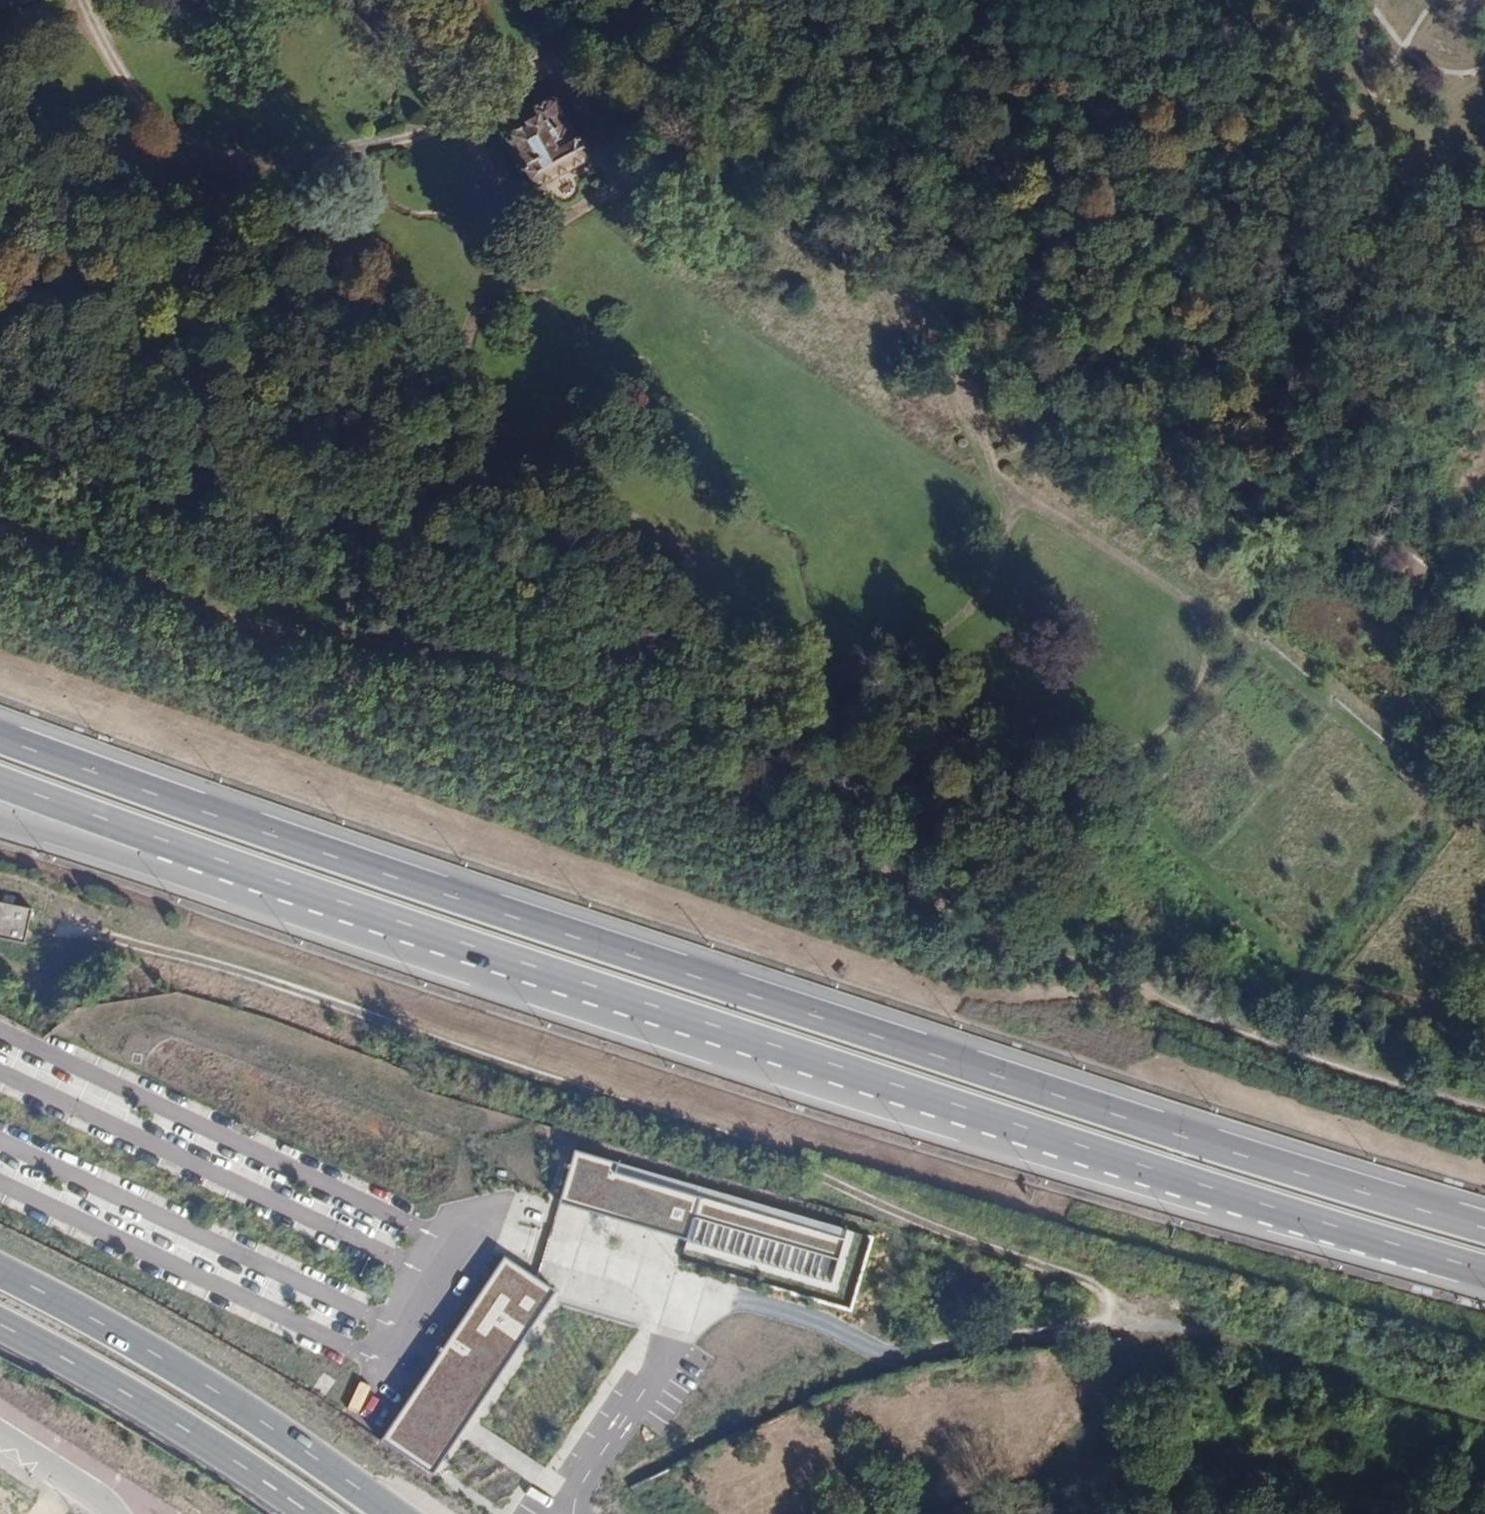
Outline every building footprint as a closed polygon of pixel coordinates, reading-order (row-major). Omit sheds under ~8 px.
[(517,115),(522,122),(502,136),(519,161),(514,164),(528,185),(537,188),(586,156),(588,148),(577,131),(574,133),(552,99),(544,97),(517,115)] [(33,907),(0,900),(0,938),(24,944),(33,907)] [(577,1152),(563,1200),(688,1236),(681,1259),(857,1310),(877,1238),(577,1152)] [(431,1471),(555,1292),(504,1257),(381,1437),(431,1471)]
